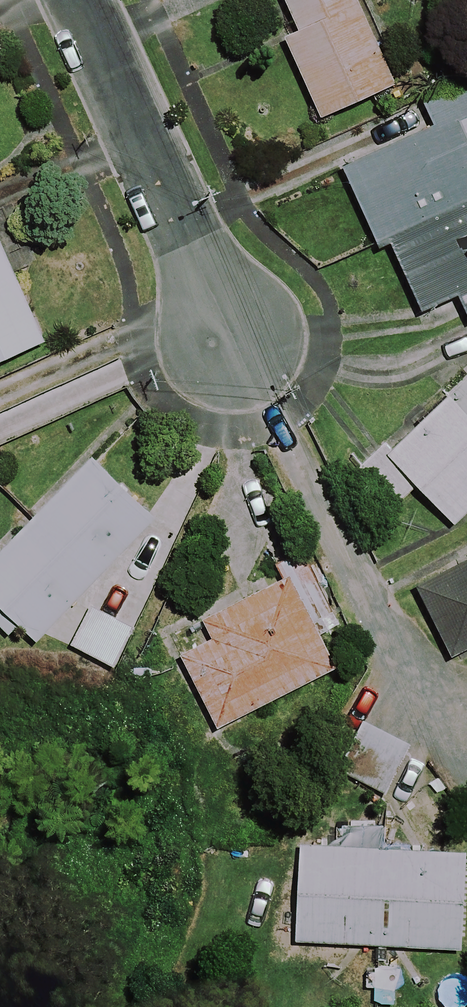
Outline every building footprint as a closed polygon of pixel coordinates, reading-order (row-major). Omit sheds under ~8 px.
[(353,0),(283,0),(296,29),(280,36),(319,121),(393,86),(353,0)] [(466,211),(466,116),(341,170),(376,250),(388,245),(466,211)] [(466,324),(466,211),(388,245),(417,314),(456,298),(466,324)] [(0,246),(0,362),(42,344),(0,246)] [(392,451),(386,445),(358,472),(393,509),(414,488),(451,526),(466,511),(466,379),(392,451)] [(151,523),(88,462),(0,552),(0,611),(33,643),(43,634),(151,523)] [(415,588),(449,657),(466,648),(466,563),(415,588)] [(330,670),(283,579),(200,622),(210,640),(178,657),(215,730),(330,670)] [(407,747),(357,721),(331,771),(381,797),(407,747)] [(464,855),(298,847),(293,942),(459,951),(464,855)]
